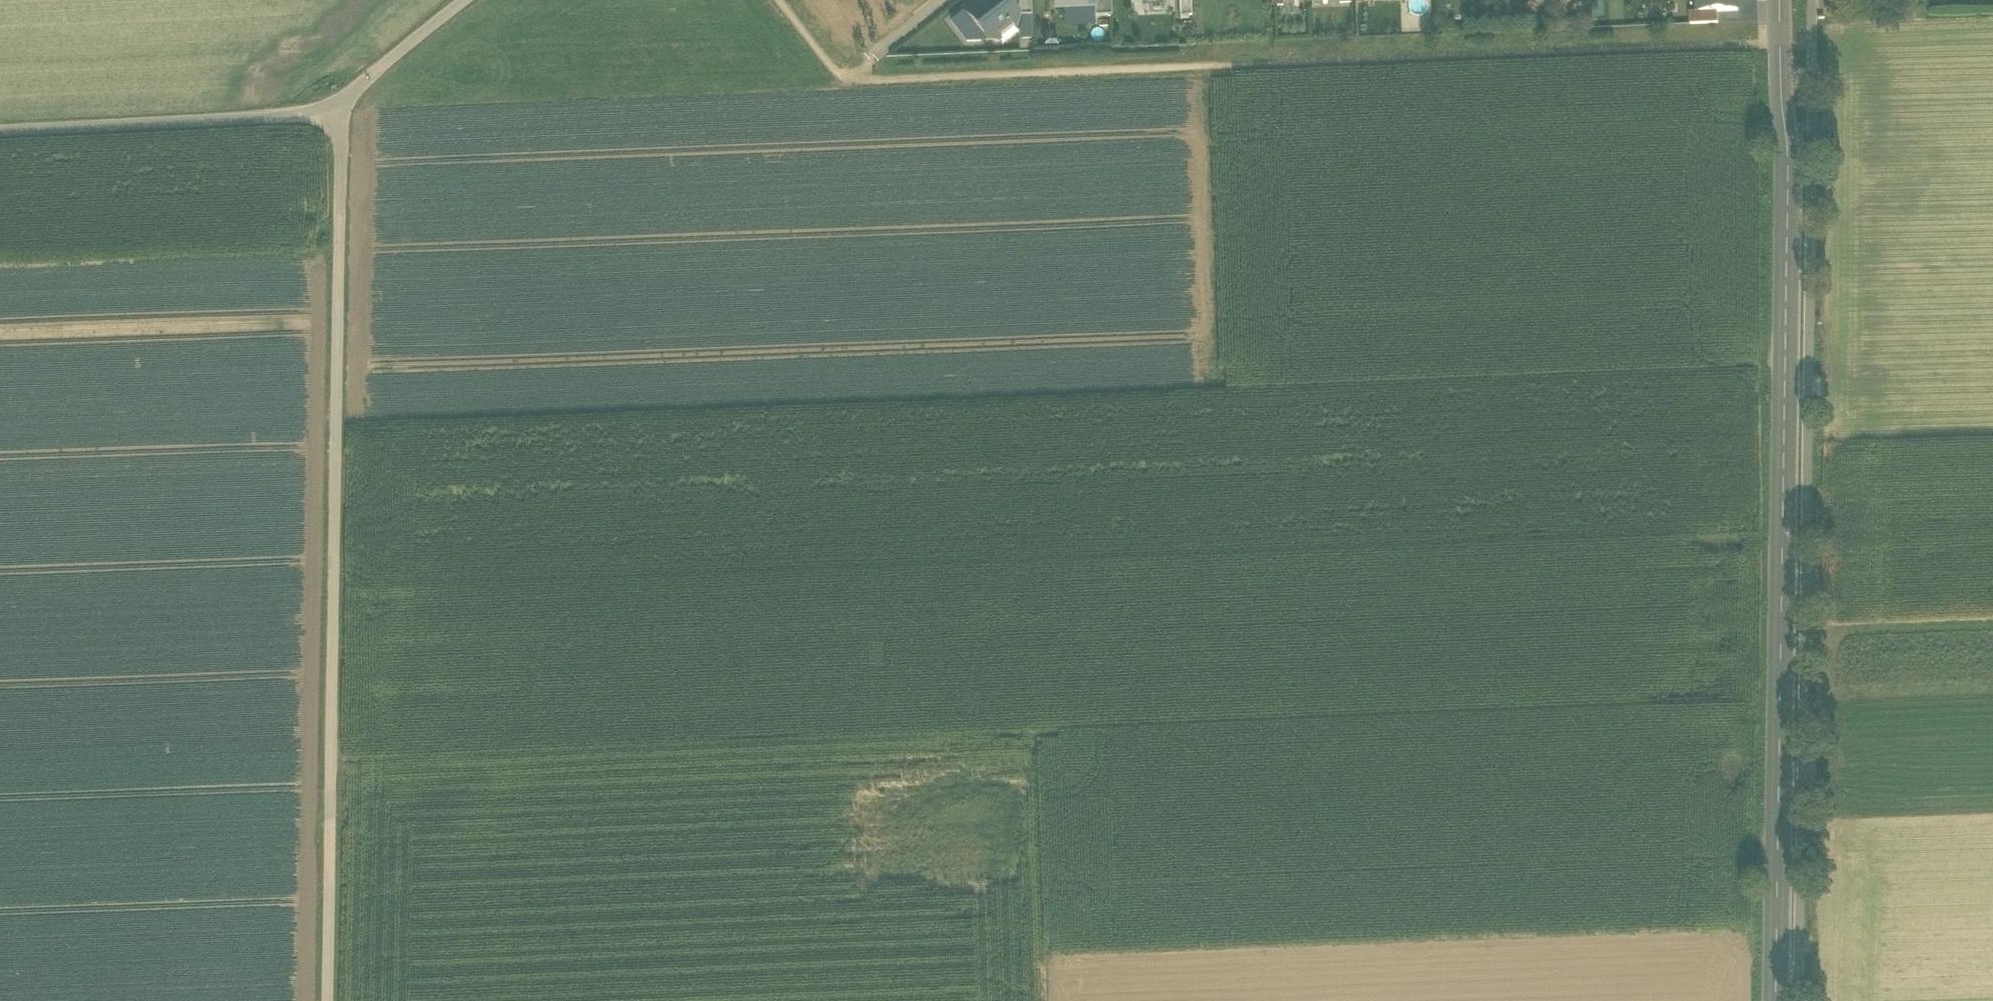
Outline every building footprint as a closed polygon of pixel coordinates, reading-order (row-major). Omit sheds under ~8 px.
[(963,11),(987,41),(998,40),(1015,27),(1019,16),(1006,0),(977,0),(963,11)] [(1019,16),(1032,16),(1031,0),(1006,0),(1019,16)] [(1095,6),(1094,6),(1095,16),(1112,16),(1111,0),(1095,0),(1095,6)] [(1180,16),(1192,15),(1191,0),(1179,0),(1180,16)] [(1699,11),(1718,11),(1737,10),(1737,0),(1699,0),(1699,11)] [(1063,7),(1064,26),(1095,25),(1095,16),(1094,6),(1063,7)] [(1718,22),(1718,11),(1699,11),(1690,12),(1691,23),(1718,22)] [(1032,16),(1019,16),(1020,38),(1033,38),(1032,16)]
